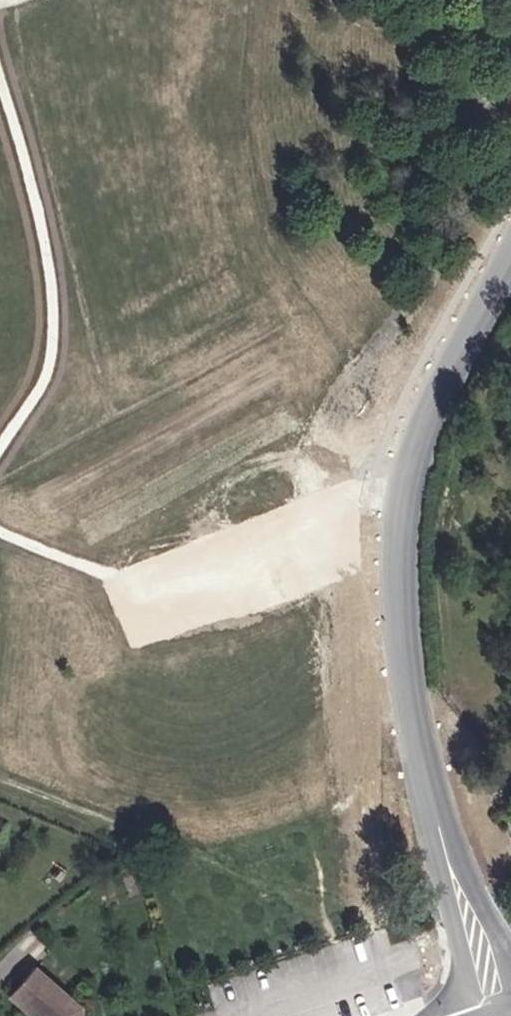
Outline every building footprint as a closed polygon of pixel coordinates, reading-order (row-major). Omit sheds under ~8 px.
[(36,966),(7,998),(29,1015),(86,1015),(85,1007),(36,966)]
